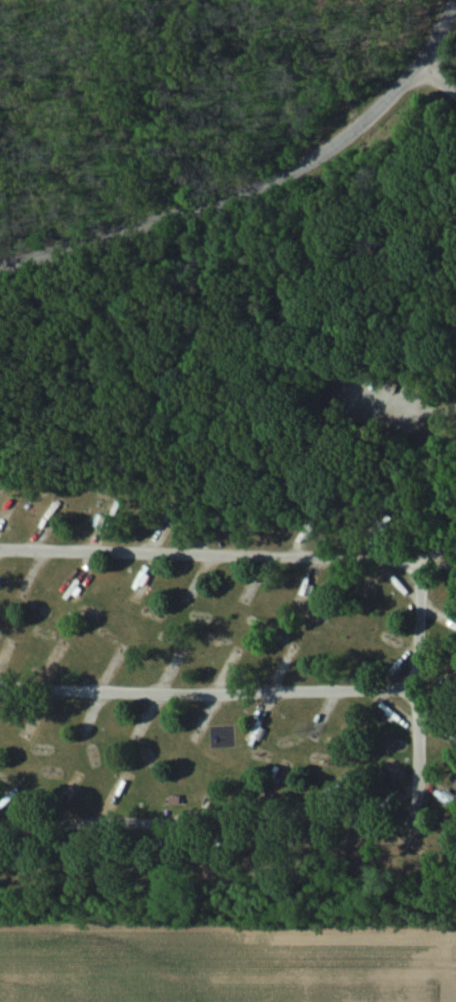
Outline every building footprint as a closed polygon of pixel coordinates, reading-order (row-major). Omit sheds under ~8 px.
[(410,594),(396,579),(392,583),(406,598),(410,594)]
